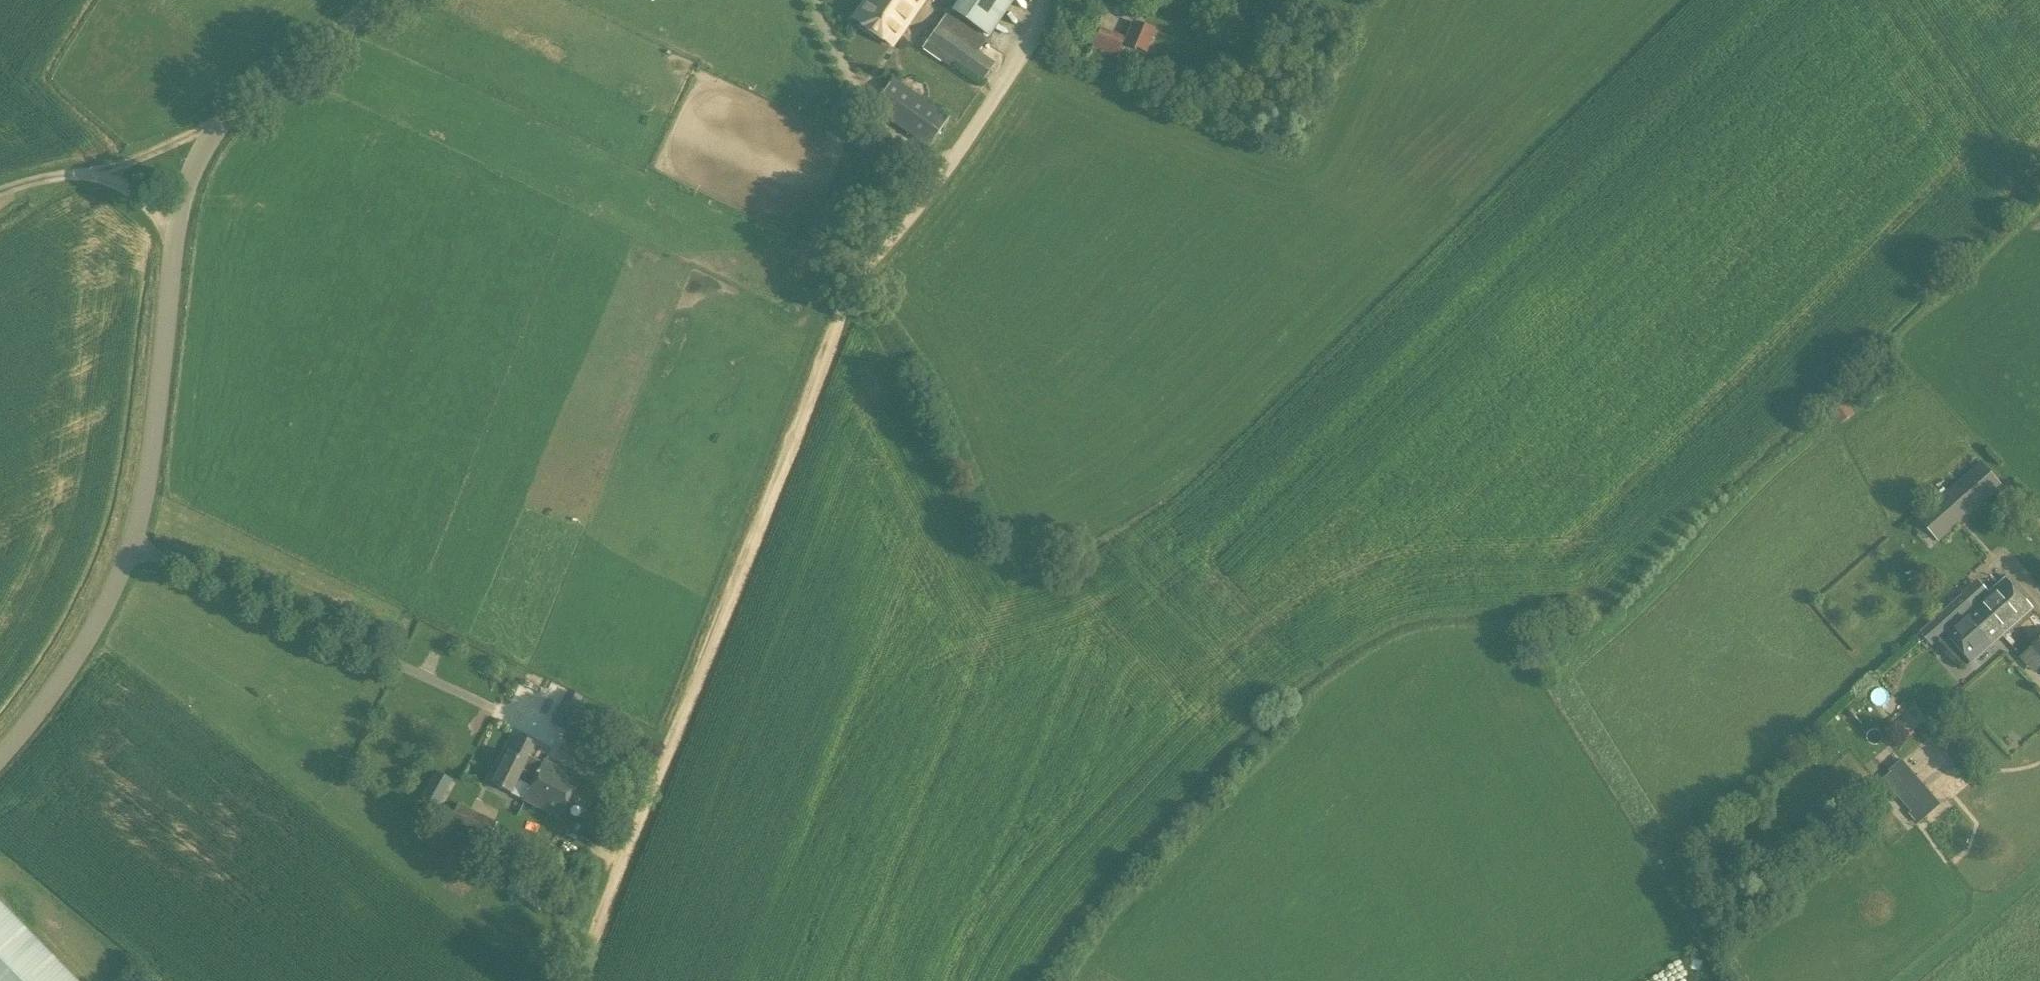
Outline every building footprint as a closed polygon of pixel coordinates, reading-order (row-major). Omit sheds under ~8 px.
[(852,16),(892,44),(924,0),(864,0),(852,16)] [(1014,0),(965,0),(957,12),(990,35),(1014,0)] [(947,14),(928,42),(963,66),(984,80),(995,63),(979,52),(986,41),(947,14)] [(1155,30),(1136,22),(1126,46),(1145,54),(1155,30)] [(948,118),(892,79),(872,108),(909,135),(928,148),(948,118)] [(1971,513),(1985,501),(1977,491),(1993,477),(1981,463),(1920,516),(1939,540),(1971,513)] [(2033,610),(2006,579),(1974,608),(1984,620),(1988,616),(1991,619),(1989,621),(2003,636),(2033,610)] [(1974,608),(1973,608),(1964,597),(1939,619),(1949,630),(1946,633),(1972,663),(2003,636),(1989,621),(1991,619),(1988,616),(1984,620),(1974,608)] [(2024,656),(2038,671),(2039,669),(2039,642),(2024,656)] [(561,702),(554,699),(560,686),(529,671),(525,678),(521,676),(517,685),(552,702),(550,707),(557,710),(550,723),(566,731),(568,727),(577,732),(585,716),(560,703),(561,702)] [(543,763),(542,765),(529,758),(536,744),(518,735),(509,753),(508,752),(492,784),(511,794),(518,780),(531,787),(523,802),(557,819),(577,780),(543,763)] [(1891,774),(1883,780),(1911,813),(1915,810),(1923,820),(1941,805),(1903,760),(1889,772),(1891,774)] [(436,812),(453,781),(435,771),(418,802),(436,812)] [(448,825),(487,844),(497,823),(458,803),(448,825)] [(0,903),(0,980),(76,980),(0,903)]
